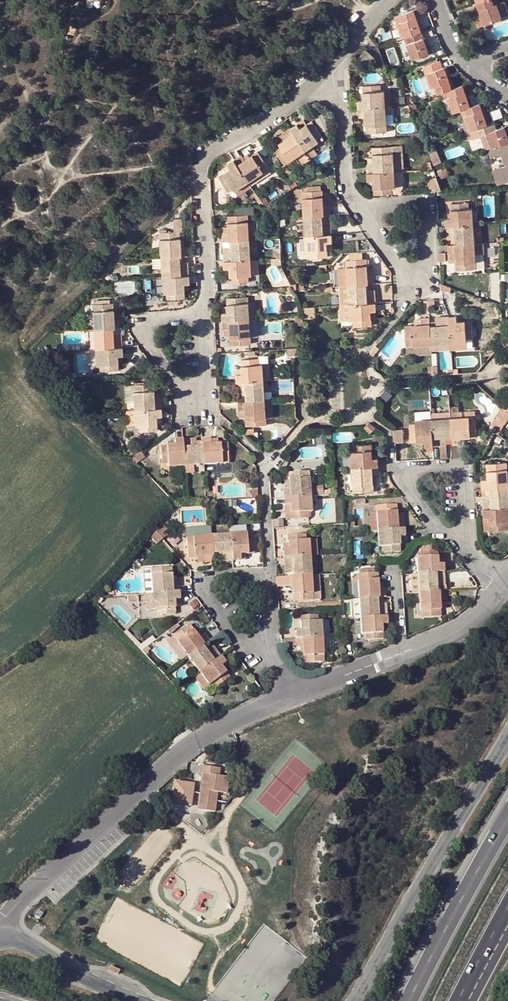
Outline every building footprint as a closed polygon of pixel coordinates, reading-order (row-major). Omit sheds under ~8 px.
[(475,3),(479,16),(482,15),(482,16),(485,24),(501,18),(500,17),(498,10),(496,4),(499,3),(498,0),(485,0),(483,1),(478,2),(475,3)] [(499,3),(501,9),(498,10),(500,17),(507,14),(507,10),(505,1),(499,3)] [(416,10),(412,11),(418,25),(422,24),(416,10)] [(423,31),(424,30),(422,24),(418,25),(412,11),(401,15),(403,21),(398,23),(403,37),(405,37),(419,32),(423,31)] [(485,24),(482,16),(476,18),(479,26),(485,24)] [(419,32),(405,37),(413,58),(432,52),(429,44),(426,45),(424,39),(422,39),(419,32)] [(374,57),(366,49),(360,55),(367,63),(374,57)] [(436,86),(438,94),(440,93),(444,92),(450,89),(445,75),(449,73),(447,65),(443,67),(440,60),(423,66),(431,88),(436,86)] [(452,88),(455,87),(449,73),(445,75),(450,89),(452,88)] [(470,99),(464,83),(461,85),(467,100),(470,99)] [(375,107),(385,107),(384,91),(381,91),(381,85),(364,86),(364,100),(359,101),(359,108),(375,107)] [(461,85),(455,87),(452,88),(450,89),(444,92),(451,111),(452,113),(456,112),(461,109),(470,106),(473,105),(470,99),(467,100),(461,85)] [(444,113),(451,111),(444,92),(440,93),(443,100),(440,101),(444,113)] [(478,103),(475,93),(469,95),(470,99),(473,105),(478,103)] [(488,117),(482,102),(479,103),(485,118),(488,117)] [(469,131),(472,130),(477,129),(490,123),(488,117),(485,118),(479,103),(478,103),(473,105),(470,106),(461,109),(469,131)] [(387,131),(385,107),(375,107),(359,108),(360,117),(362,117),(366,116),(366,124),(367,132),(387,131)] [(304,119),(297,123),(301,128),(307,124),(304,119)] [(291,127),(305,150),(319,141),(317,138),(322,135),(312,121),(301,128),(297,123),(291,127)] [(500,144),(507,142),(507,141),(507,133),(506,133),(504,126),(496,129),(494,122),(490,123),(477,129),(472,130),(475,137),(481,135),(488,132),(493,147),(500,144)] [(299,154),(305,150),(291,127),(283,132),(284,133),(287,137),(282,141),(274,146),(285,163),(299,154)] [(488,132),(481,135),(486,149),(488,148),(493,147),(488,132)] [(279,136),(282,141),(287,137),(284,133),(279,136)] [(507,142),(500,144),(503,153),(507,165),(503,166),(503,167),(507,179),(507,180),(507,141),(507,142)] [(503,153),(500,144),(493,147),(488,148),(491,157),(503,153)] [(305,150),(311,158),(319,153),(313,145),(305,150)] [(393,147),(394,171),(402,171),(402,168),(404,168),(403,146),(393,147)] [(390,171),(394,171),(392,147),(373,147),(374,157),(374,162),(368,162),(369,172),(390,171)] [(305,150),(299,154),(304,163),(311,159),(305,150)] [(241,154),(234,159),(238,166),(248,180),(269,167),(258,151),(249,157),(244,160),(241,156),(241,154)] [(238,166),(234,159),(228,163),(228,164),(230,168),(226,171),(219,176),(228,190),(234,187),(235,189),(248,180),(238,166)] [(507,179),(503,167),(494,171),(498,183),(507,179)] [(395,186),(394,171),(390,171),(369,172),(369,180),(374,180),(375,194),(392,193),(392,186),(395,186)] [(392,186),(392,193),(396,193),(398,192),(400,191),(401,190),(403,188),(404,186),(404,183),(404,171),(402,171),(394,171),(395,186),(392,186)] [(442,189),(437,176),(427,177),(428,190),(442,189)] [(248,180),(235,189),(239,195),(252,187),(248,180)] [(297,203),(303,202),(302,191),(323,190),(322,186),(308,187),(308,188),(304,188),(304,189),(298,190),(297,190),(296,191),(296,193),(297,203)] [(262,201),(255,190),(252,192),(259,203),(262,201)] [(303,202),(304,216),(312,216),(322,215),(327,214),(330,214),(330,205),(329,205),(324,206),(323,199),(323,190),(302,191),(303,202)] [(270,201),(266,195),(262,197),(265,203),(270,201)] [(446,218),(447,225),(473,223),(472,208),(468,208),(468,202),(450,203),(451,211),(451,217),(448,218),(446,218)] [(235,240),(249,239),(248,215),(227,216),(228,226),(229,232),(223,233),(223,241),(224,241),(232,241),(235,240)] [(312,216),(304,216),(305,227),(306,235),(315,235),(332,233),(331,221),(328,221),(323,221),(322,215),(312,216)] [(183,218),(173,218),(174,232),(179,231),(184,231),(183,218)] [(473,223),(447,225),(448,238),(456,237),(456,244),(474,243),(473,223)] [(161,257),(179,256),(184,255),(187,255),(186,246),(185,247),(180,247),(179,231),(174,232),(167,232),(159,232),(160,252),(161,257)] [(315,235),(306,235),(307,251),(310,251),(310,257),(327,256),(327,242),(332,241),(332,233),(315,235)] [(279,238),(272,238),(273,257),(281,257),(279,238)] [(224,248),(225,261),(250,260),(249,239),(235,240),(232,241),(232,247),(224,248)] [(474,243),(476,268),(486,267),(484,242),(474,243)] [(476,268),(474,243),(456,244),(449,245),(449,253),(455,253),(456,269),(476,268)] [(363,258),(362,251),(349,252),(350,259),(363,258)] [(179,262),(179,256),(161,257),(161,267),(162,271),(162,276),(179,274),(188,274),(187,262),(184,262),(179,262)] [(161,257),(153,257),(153,268),(161,267),(161,257)] [(348,278),(348,285),(366,283),(374,283),(374,274),(373,274),(368,274),(367,268),(366,258),(363,258),(350,259),(346,260),(347,267),(348,278)] [(260,259),(250,260),(251,275),(260,274),(260,259)] [(250,260),(225,261),(225,268),(230,268),(231,273),(231,282),(249,281),(248,275),(251,275),(250,260)] [(337,267),(339,285),(340,285),(348,285),(348,278),(347,267),(337,267)] [(189,283),(188,274),(179,274),(162,276),(163,292),(167,292),(167,298),(184,296),(184,289),(184,284),(189,283)] [(369,303),(376,302),(375,289),(367,289),(366,283),(348,285),(349,294),(349,304),(369,303)] [(348,285),(340,285),(341,305),(349,304),(349,294),(348,285)] [(500,296),(492,293),(491,299),(498,301),(500,296)] [(223,313),(224,321),(249,319),(248,304),(245,303),(245,297),(228,298),(228,306),(229,313),(223,313)] [(377,309),(376,302),(369,303),(349,304),(350,319),(354,319),(354,325),(372,324),(371,319),(370,310),(377,309)] [(112,327),(120,327),(119,318),(118,318),(113,318),(112,311),(112,303),(92,304),(94,329),(108,327),(112,327)] [(256,303),(248,304),(249,319),(258,318),(256,303)] [(315,306),(303,307),(303,315),(303,319),(316,318),(315,312),(323,312),(322,306),(315,306)] [(449,316),(436,317),(436,321),(436,325),(430,325),(431,344),(437,343),(451,342),(449,316)] [(456,316),(449,316),(451,342),(466,341),(466,338),(472,337),(471,321),(457,321),(456,316)] [(429,321),(429,318),(420,319),(420,324),(416,325),(406,325),(407,345),(431,344),(430,325),(429,321)] [(249,319),(224,321),(224,329),(225,329),(230,328),(231,344),(251,343),(251,336),(250,325),(249,319)] [(258,325),(250,325),(251,336),(258,336),(258,325)] [(95,344),(95,348),(122,347),(120,333),(112,334),(112,327),(108,327),(94,329),(95,344)] [(466,341),(451,342),(451,349),(467,348),(467,347),(473,347),(472,337),(466,338),(466,341)] [(437,343),(431,344),(432,350),(451,349),(451,342),(437,343)] [(431,344),(407,345),(407,355),(432,354),(432,350),(431,344)] [(376,346),(371,353),(374,355),(380,348),(376,346)] [(122,347),(95,348),(96,363),(100,363),(100,370),(118,369),(117,354),(122,354),(122,347)] [(258,380),(264,380),(262,365),(259,364),(259,358),(242,359),(242,368),(243,374),(238,374),(237,374),(238,381),(258,380)] [(270,365),(262,365),(264,380),(271,379),(270,365)] [(264,385),(264,380),(258,380),(238,381),(238,394),(247,394),(247,400),(265,399),(264,385)] [(153,408),(161,407),(160,399),(154,399),(153,392),(153,383),(133,385),(134,401),(135,409),(153,408)] [(134,401),(133,385),(124,385),(126,402),(134,401)] [(274,416),(273,398),(265,399),(265,407),(266,417),(274,416)] [(247,400),(239,401),(239,409),(245,409),(246,416),(246,425),(266,424),(266,417),(265,407),(265,399),(247,400)] [(460,406),(450,407),(450,412),(451,418),(475,416),(475,410),(460,411),(460,406)] [(161,415),(161,407),(153,408),(135,409),(136,425),(139,425),(139,430),(156,429),(156,421),(156,415),(161,415)] [(506,412),(500,408),(498,414),(497,414),(492,422),(499,425),(504,415),(506,412)] [(135,409),(125,410),(126,426),(127,426),(127,431),(139,430),(139,425),(136,425),(135,409)] [(504,415),(499,425),(496,431),(500,434),(507,419),(507,418),(504,415)] [(451,418),(452,436),(452,440),(453,444),(461,443),(461,437),(476,436),(475,416),(451,418)] [(432,419),(434,445),(441,444),(446,444),(446,441),(446,436),(452,436),(451,418),(432,419)] [(425,441),(425,445),(434,445),(432,419),(415,420),(415,423),(410,423),(411,441),(425,441)] [(376,427),(369,421),(366,426),(364,427),(370,433),(376,427)] [(491,428),(486,438),(490,441),(496,431),(491,428)] [(404,431),(395,432),(396,444),(405,444),(404,431)] [(503,438),(498,435),(495,440),(500,443),(503,438)] [(211,437),(202,438),(202,440),(202,446),(204,464),(228,462),(227,443),(218,443),(211,444),(211,437)] [(182,440),(184,465),(193,465),(198,464),(204,464),(202,446),(196,447),(195,440),(195,439),(182,440)] [(168,466),(184,465),(182,440),(175,440),(175,441),(175,445),(169,446),(161,446),(162,463),(168,462),(168,466)] [(141,449),(136,442),(129,446),(134,454),(141,449)] [(351,451),(352,467),(378,465),(377,457),(372,457),(371,444),(353,445),(354,451),(351,451)] [(145,456),(141,449),(134,454),(139,460),(145,456)] [(482,489),(487,489),(490,489),(498,488),(507,487),(507,481),(507,477),(507,462),(487,463),(488,479),(482,480),(482,489)] [(215,463),(204,464),(204,473),(215,472),(215,463)] [(193,465),(184,465),(184,474),(194,473),(193,465)] [(378,465),(352,467),(353,491),(374,490),(373,474),(378,474),(378,465)] [(294,497),(310,496),(308,471),(289,472),(289,488),(285,488),(283,488),(284,498),(294,497)] [(483,508),(507,506),(507,487),(498,488),(490,489),(491,494),(487,495),(482,495),(483,500),(483,504),(483,508)] [(311,503),(310,496),(294,497),(284,498),(284,504),(290,504),(291,518),(308,517),(307,512),(311,512),(311,503)] [(376,513),(377,530),(403,528),(403,519),(396,519),(396,513),(395,504),(375,505),(376,512),(376,513)] [(483,508),(483,515),(489,516),(490,529),(507,528),(507,523),(507,522),(507,506),(483,508)] [(174,509),(171,507),(157,524),(160,527),(174,509)] [(160,527),(155,532),(162,539),(167,535),(160,527)] [(403,528),(377,530),(378,546),(381,546),(382,552),(400,550),(399,537),(404,536),(403,528)] [(162,539),(155,532),(151,536),(157,543),(162,539)] [(246,533),(230,534),(232,560),(240,560),(239,554),(253,553),(252,536),(246,537),(246,533)] [(215,535),(211,535),(212,554),(218,553),(219,561),(232,560),(230,534),(215,535)] [(282,549),(283,559),(309,557),(309,554),(308,540),(305,540),(304,534),(287,535),(288,548),(284,549),(282,549)] [(212,554),(211,535),(187,537),(186,537),(188,557),(198,556),(203,556),(204,562),(212,561),(212,554)] [(317,539),(308,540),(309,554),(309,557),(318,556),(317,539)] [(416,558),(417,573),(443,571),(443,564),(438,565),(437,550),(420,551),(420,558),(416,558)] [(243,555),(243,563),(256,562),(256,554),(243,555)] [(285,577),(310,575),(310,573),(309,557),(283,559),(284,570),(292,569),(292,576),(285,577)] [(166,592),(179,591),(178,582),(177,582),(171,582),(171,576),(171,567),(151,569),(152,593),(166,592)] [(417,573),(419,592),(436,591),(436,585),(444,584),(443,571),(417,573)] [(378,583),(377,573),(358,574),(359,599),(377,598),(381,598),(385,597),(384,588),(383,588),(378,588),(378,583)] [(417,573),(411,574),(412,593),(419,592),(417,573)] [(310,575),(285,577),(285,585),(291,585),(293,601),(312,599),(310,575)] [(310,575),(312,599),(321,599),(319,578),(319,575),(317,575),(310,575)] [(285,577),(276,578),(277,585),(285,585),(285,577)] [(152,593),(152,584),(144,584),(145,593),(146,593),(152,593)] [(179,599),(179,591),(166,592),(152,593),(153,609),(157,608),(157,614),(174,613),(174,599),(179,599)] [(436,591),(419,592),(420,602),(421,617),(440,615),(439,600),(446,600),(444,591),(436,591)] [(377,598),(359,599),(360,607),(360,618),(363,618),(386,616),(385,603),(382,603),(377,603),(377,598)] [(295,630),(295,639),(322,637),(321,621),(317,621),(317,614),(299,616),(299,629),(295,630)] [(363,618),(360,618),(361,633),(365,633),(365,639),(382,638),(381,624),(386,623),(386,616),(363,618)] [(328,621),(321,621),(322,637),(329,637),(328,621)] [(203,645),(209,641),(204,634),(203,635),(199,637),(195,632),(189,625),(173,637),(185,653),(188,656),(203,645)] [(126,629),(123,632),(128,637),(134,643),(141,650),(144,648),(155,640),(152,635),(141,643),(126,629)] [(203,635),(199,629),(195,632),(199,637),(203,635)] [(185,653),(173,637),(167,642),(179,657),(185,653)] [(322,637),(295,639),(295,647),(297,647),(302,646),(302,652),(303,662),(323,661),(322,653),(322,637)] [(322,653),(331,652),(331,637),(329,637),(322,637),(322,653)] [(295,639),(282,640),(282,648),(295,647),(295,639)] [(203,645),(188,656),(196,668),(199,671),(210,663),(220,655),(213,646),(206,651),(203,645)] [(210,663),(199,671),(209,684),(211,682),(215,687),(229,676),(225,671),(221,665),(225,662),(220,655),(210,663)] [(230,667),(225,662),(221,665),(225,671),(230,667)] [(204,687),(209,684),(199,671),(195,675),(204,687)] [(220,771),(200,767),(199,776),(201,776),(196,811),(213,814),(216,794),(225,795),(228,780),(219,778),(220,771)] [(192,786),(174,783),(170,805),(189,809),(192,786)] [(112,965),(110,969),(120,973),(121,969),(112,965)]
